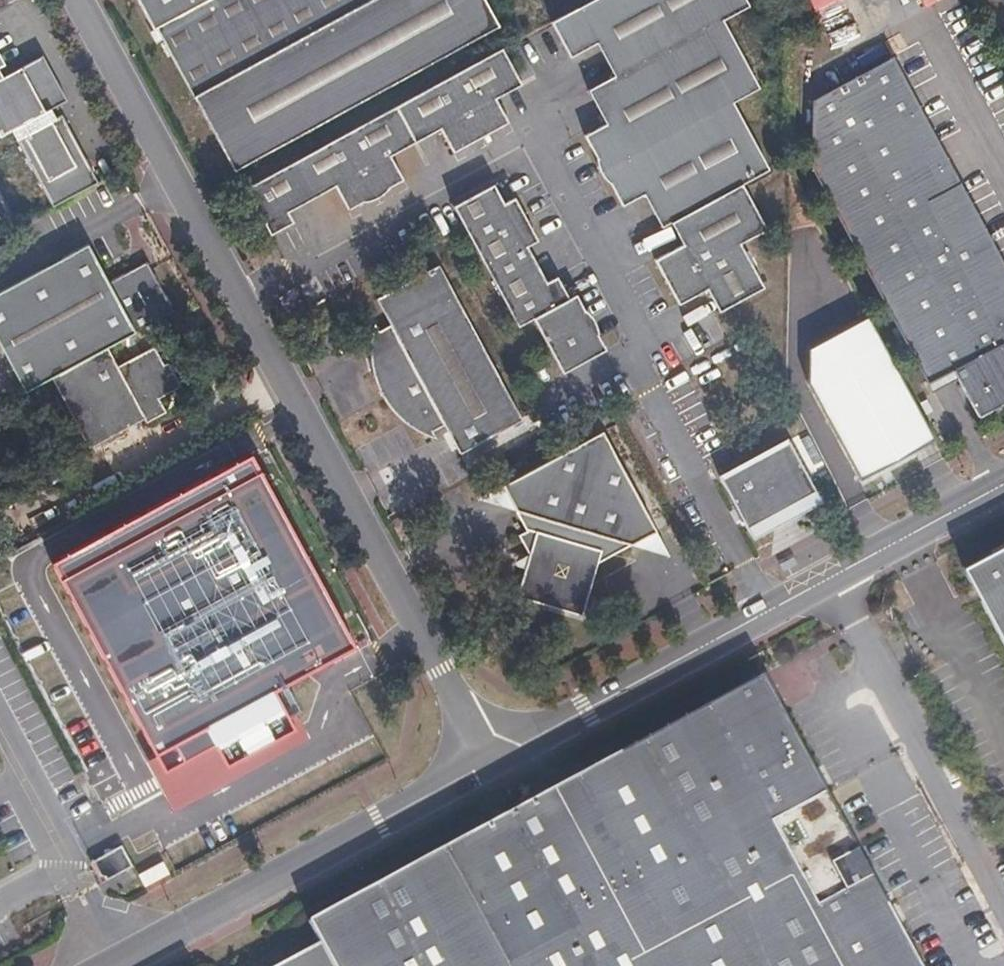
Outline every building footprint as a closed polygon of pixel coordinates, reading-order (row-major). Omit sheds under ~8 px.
[(195,97),(235,173),(501,30),(485,0),(213,0),(211,1),(211,0),(137,0),(154,32),(159,29),(195,97)] [(737,0),(624,0),(559,35),(578,68),(606,54),(624,87),(597,100),(612,132),(586,146),(625,222),(653,208),(669,241),(680,235),(749,199),(775,185),(742,118),(759,109),(725,42),(751,28),(737,0)] [(93,184),(59,118),(52,121),(48,113),(65,104),(42,60),(2,80),(0,77),(0,137),(9,133),(48,208),(93,184)] [(512,60),(259,196),(284,242),(308,230),(303,219),(348,193),(359,216),(413,188),(401,165),(449,139),(461,161),(516,132),(503,109),(530,94),(512,60)] [(928,390),(953,376),(979,422),(1003,408),(1003,269),(890,63),(809,108),(808,175),(928,390)] [(499,193),(462,212),(529,337),(542,329),(572,384),(612,362),(584,308),(578,311),(567,289),(556,293),(537,257),(546,252),(523,207),(509,215),(499,193)] [(774,244),(749,199),(680,235),(691,256),(681,261),(663,271),(687,318),(705,309),(716,303),(728,326),(771,302),(748,258),(774,244)] [(172,313),(150,271),(140,277),(130,273),(108,284),(87,243),(0,288),(0,349),(22,392),(51,377),(106,348),(172,313)] [(395,374),(388,378),(390,385),(397,402),(403,411),(415,424),(421,429),(436,438),(443,440),(461,431),(475,459),(536,427),(452,269),(391,302),(405,329),(387,337),(386,351),(386,364),(395,374)] [(937,435),(870,318),(808,347),(813,386),(861,474),(937,435)] [(117,368),(106,348),(51,377),(90,450),(145,420),(147,424),(166,414),(157,397),(180,384),(169,365),(165,367),(155,349),(117,368)] [(387,371),(388,378),(395,374),(386,364),(387,371)] [(530,543),(541,565),(548,561),(552,569),(552,580),(536,576),(529,606),(594,624),(607,571),(642,554),(667,541),(615,442),(514,494),(526,518),(538,540),(530,543)] [(0,563),(0,634),(71,758),(223,675),(267,691),(271,652),(300,633),(205,451),(0,563)] [(756,532),(760,539),(828,502),(801,453),(733,489),(750,521),(759,521),(756,532)] [(490,506),(526,518),(514,494),(490,506)] [(828,502),(760,539),(765,549),(833,512),(828,502)] [(750,521),(756,532),(759,521),(750,521)] [(667,541),(642,554),(680,565),(667,541)] [(963,569),(1003,643),(1003,546),(963,569)] [(548,561),(541,565),(523,573),(536,576),(552,580),(552,569),(548,561)] [(446,965),(923,965),(770,675),(396,872),(446,965)] [(103,877),(135,861),(124,841),(92,856),(103,877)] [(396,872),(311,916),(322,938),(270,965),(446,965),(396,872)]
